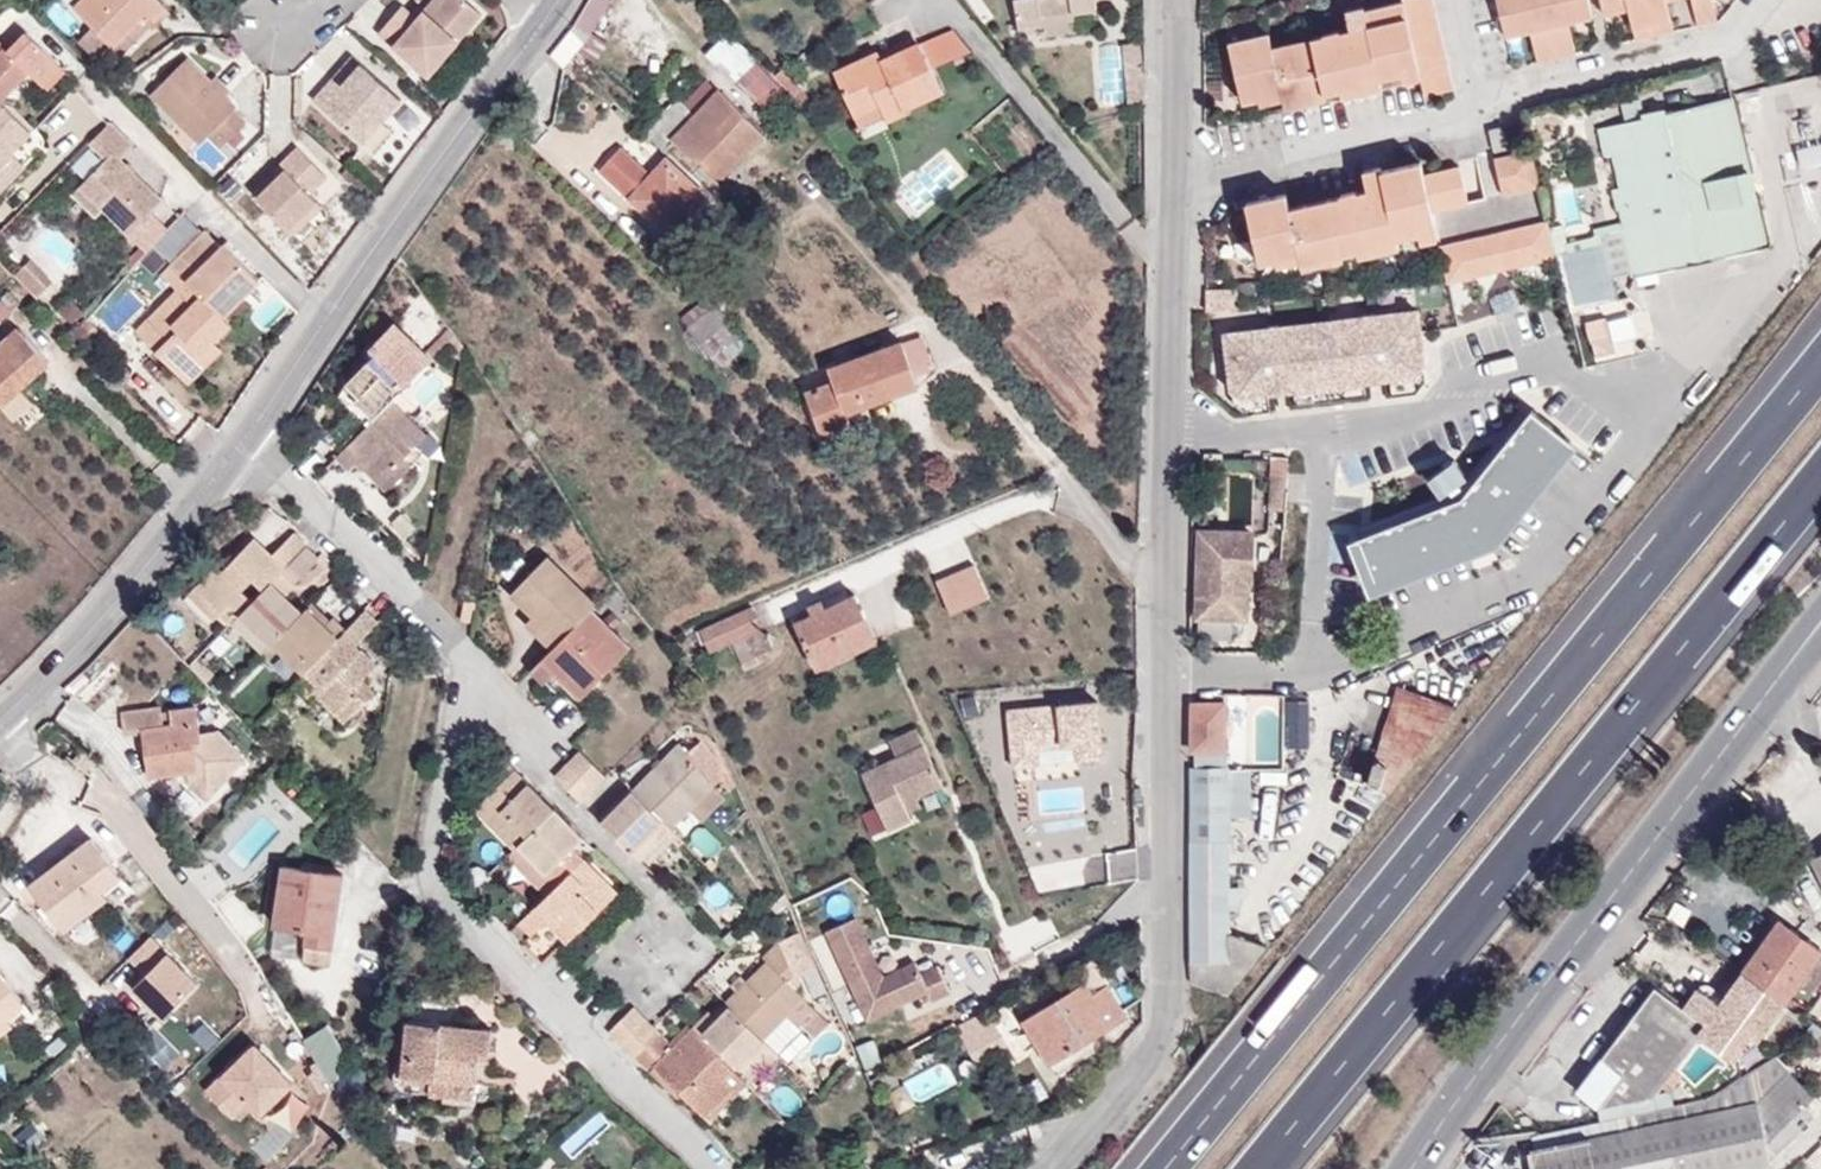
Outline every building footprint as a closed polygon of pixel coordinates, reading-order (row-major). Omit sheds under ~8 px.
[(154,22),(168,8),(159,0),(82,0),(73,9),(92,27),(110,45),(112,48),(146,13),(154,22)] [(412,14),(402,5),(379,34),(429,78),(482,15),(465,0),(445,0),(430,16),(424,11),(418,19),(412,14)] [(424,11),(430,16),(445,0),(434,0),(426,10),(424,11)] [(572,63),(614,0),(591,0),(556,52),(572,63)] [(1018,29),(1040,26),(1039,16),(1096,10),(1095,0),(1013,0),(1018,29)] [(1421,76),(1426,95),(1451,90),(1430,0),(1406,0),(1363,11),(1368,35),(1273,57),(1272,47),(1268,33),(1227,42),(1242,102),(1258,97),(1298,87),(1302,104),(1325,98),(1323,92),(1340,88),(1362,83),(1360,75),(1418,63),(1421,76)] [(1503,29),(1527,23),(1528,32),(1536,63),(1574,55),(1566,23),(1564,15),(1589,9),(1587,0),(1496,0),(1503,29)] [(1601,7),(1625,2),(1627,11),(1634,40),(1672,32),(1665,0),(1599,0),(1601,7)] [(1696,27),(1716,22),(1710,0),(1690,0),(1696,27)] [(1625,2),(1601,7),(1603,15),(1627,11),(1625,2)] [(419,5),(412,14),(418,19),(424,11),(426,10),(419,5)] [(1368,35),(1363,11),(1363,8),(1347,12),(1351,30),(1272,47),(1273,57),(1368,35)] [(1591,17),(1589,9),(1564,15),(1566,23),(1591,17)] [(120,55),(154,22),(146,13),(112,48),(120,55)] [(1527,23),(1503,29),(1505,37),(1528,32),(1527,23)] [(110,45),(92,27),(78,42),(96,59),(110,45)] [(951,28),(923,41),(935,67),(969,50),(951,28)] [(1,103),(3,100),(31,74),(44,86),(62,69),(25,33),(7,52),(3,48),(0,51),(0,103),(1,103)] [(866,67),(862,60),(832,73),(853,117),(878,105),(883,117),(886,122),(906,111),(905,109),(941,92),(919,42),(882,60),(866,67)] [(878,52),(862,60),(866,67),(882,60),(878,52)] [(353,57),(333,79),(340,86),(320,108),(365,145),(403,100),(353,57)] [(236,106),(226,97),(210,81),(187,58),(149,94),(200,144),(208,136),(220,148),(247,123),(233,111),(236,106)] [(1403,80),(1421,76),(1418,63),(1360,75),(1362,83),(1340,88),(1342,95),(1382,85),(1379,77),(1401,71),(1403,80)] [(784,68),(774,76),(792,98),(802,90),(784,68)] [(210,81),(226,97),(232,91),(216,76),(210,81)] [(294,79),(293,116),(304,116),(305,80),(294,79)] [(340,86),(333,79),(313,101),(320,108),(340,86)] [(1285,108),(1302,104),(1298,87),(1258,97),(1260,105),(1283,99),(1285,108)] [(719,90),(670,140),(718,184),(762,135),(719,90)] [(1734,96),(1732,97),(1598,129),(1633,276),(1770,244),(1757,195),(1753,196),(1748,173),(1752,171),(1734,96)] [(30,132),(1,103),(0,103),(0,164),(30,132)] [(878,105),(853,117),(860,132),(865,129),(864,125),(883,117),(878,105)] [(134,144),(111,121),(91,142),(107,159),(83,183),(104,205),(130,231),(162,199),(121,157),(134,144)] [(1500,127),(1489,130),(1494,149),(1505,147),(1500,127)] [(298,147),(281,163),(286,168),(257,197),(289,230),(317,202),(310,193),(327,178),(298,147)] [(1529,150),(1538,185),(1539,185),(1531,149),(1529,150)] [(664,160),(649,177),(617,150),(598,171),(629,199),(669,235),(704,196),(664,160)] [(1502,194),(1538,185),(1529,150),(1493,157),(1502,194)] [(1420,162),(1381,171),(1385,195),(1292,217),(1289,209),(1286,194),(1245,203),(1259,263),(1275,258),(1314,247),(1317,259),(1357,248),(1379,244),(1378,236),(1395,231),(1434,222),(1431,209),(1468,203),(1459,167),(1424,175),(1420,162)] [(286,168),(281,163),(252,192),(257,197),(286,168)] [(1385,195),(1381,171),(1380,166),(1362,170),(1367,190),(1289,209),(1292,217),(1385,195)] [(104,205),(83,183),(76,190),(97,212),(104,205)] [(322,207),(317,202),(289,230),(293,234),(322,207)] [(1438,245),(1446,282),(1555,256),(1555,255),(1546,220),(1438,245)] [(1555,255),(1555,256),(1556,255),(1547,220),(1546,220),(1555,255)] [(1438,235),(1434,222),(1395,231),(1397,236),(1418,232),(1421,240),(1438,235)] [(1397,236),(1395,231),(1378,236),(1379,244),(1357,248),(1358,256),(1399,245),(1397,236)] [(197,273),(188,282),(217,312),(234,293),(241,299),(259,281),(223,245),(220,248),(204,232),(181,256),(197,273)] [(1314,247),(1275,258),(1276,264),(1299,259),(1300,263),(1317,259),(1314,247)] [(181,256),(171,265),(188,282),(197,273),(181,256)] [(53,282),(30,259),(16,272),(39,295),(53,282)] [(214,344),(232,325),(224,318),(217,312),(188,282),(150,321),(168,339),(156,352),(180,376),(212,343),(214,344)] [(217,312),(224,318),(241,299),(234,293),(217,312)] [(5,319),(20,305),(11,294),(0,304),(0,315),(5,319)] [(716,304),(686,328),(709,358),(739,338),(716,304)] [(1419,305),(1221,331),(1225,389),(1236,397),(1417,381),(1426,370),(1419,305)] [(1599,354),(1639,346),(1632,309),(1592,316),(1599,354)] [(77,328),(81,332),(90,322),(86,318),(77,328)] [(168,339),(150,321),(138,333),(156,352),(168,339)] [(90,322),(81,332),(91,341),(99,331),(90,322)] [(391,401),(432,359),(395,323),(369,347),(375,352),(346,383),(358,395),(354,399),(374,418),(391,401)] [(2,404),(22,388),(48,364),(17,329),(0,344),(0,402),(2,404)] [(861,400),(865,406),(918,388),(900,341),(827,369),(832,382),(804,392),(821,437),(850,426),(844,407),(861,400)] [(223,353),(214,344),(212,343),(180,376),(190,386),(223,353)] [(358,395),(346,383),(335,394),(366,426),(374,418),(354,399),(358,395)] [(22,388),(2,404),(16,420),(35,403),(22,388)] [(869,420),(865,406),(861,400),(844,407),(850,426),(869,420)] [(366,426),(336,457),(349,472),(358,463),(388,491),(423,453),(416,445),(426,435),(391,401),(374,418),(366,426)] [(1461,496),(1346,540),(1367,596),(1496,545),(1578,446),(1532,407),(1461,496)] [(1230,477),(1232,506),(1253,505),(1251,476),(1230,477)] [(1238,588),(1245,588),(1245,582),(1250,581),(1251,532),(1198,531),(1196,618),(1237,620),(1238,588)] [(215,621),(220,616),(230,604),(241,614),(253,602),(243,592),(254,580),(263,591),(307,545),(296,533),(272,555),(255,538),(224,571),(216,579),(209,573),(187,595),(215,621)] [(320,558),(307,545),(263,591),(253,602),(241,614),(272,645),(303,612),(285,595),(320,558)] [(591,608),(596,603),(547,556),(510,595),(532,616),(558,642),(591,608)] [(939,575),(955,610),(994,594),(978,558),(939,575)] [(216,579),(224,571),(217,564),(209,573),(216,579)] [(1246,620),(1245,588),(1238,588),(1237,620),(1246,620)] [(855,593),(825,607),(811,613),(794,622),(816,670),(845,656),(843,649),(867,638),(859,620),(865,617),(855,593)] [(210,626),(215,621),(187,595),(183,599),(210,626)] [(811,613),(825,607),(820,598),(806,604),(811,613)] [(476,602),(464,600),(460,620),(471,623),(476,602)] [(220,616),(230,626),(231,624),(241,614),(230,604),(220,616)] [(308,607),(303,612),(272,645),(264,653),(270,658),(274,655),(280,649),(305,673),(345,631),(334,618),(326,625),(308,607)] [(745,635),(755,657),(772,650),(751,607),(698,630),(709,652),(731,642),(745,635)] [(540,660),(554,674),(562,664),(590,689),(630,648),(591,608),(558,642),(550,650),(540,660)] [(378,624),(365,610),(345,631),(305,673),(321,689),(316,694),(319,697),(345,723),(367,701),(355,690),(365,680),(377,665),(356,647),(378,624)] [(231,624),(263,654),(264,653),(272,645),(241,614),(231,624)] [(558,642),(532,616),(524,624),(550,650),(558,642)] [(876,641),(865,617),(859,620),(867,638),(843,649),(845,656),(876,641)] [(1231,620),(1196,618),(1196,640),(1231,640),(1231,620)] [(741,664),(755,657),(745,635),(731,642),(741,664)] [(298,679),(305,673),(280,649),(274,655),(298,679)] [(540,660),(530,670),(542,684),(554,674),(540,660)] [(562,664),(554,674),(581,699),(590,689),(562,664)] [(298,679),(293,686),(312,705),(319,697),(316,694),(321,689),(305,673),(298,679)] [(377,692),(365,680),(355,690),(367,701),(377,692)] [(1457,709),(1457,708),(1395,689),(1395,691),(1457,709)] [(1389,794),(1457,709),(1395,691),(1367,784),(1389,794)] [(1109,757),(1105,696),(1012,702),(1016,762),(1080,758),(1080,759),(1109,757)] [(1225,751),(1225,703),(1191,704),(1190,751),(1225,751)] [(196,708),(171,711),(172,713),(162,714),(161,708),(122,713),(125,733),(143,730),(150,777),(198,771),(193,741),(202,741),(196,708)] [(903,803),(917,797),(942,785),(916,728),(889,741),(897,757),(861,773),(888,831),(911,820),(908,813),(903,803)] [(678,743),(633,791),(662,820),(670,828),(688,812),(713,786),(678,743)] [(605,777),(579,752),(567,764),(592,790),(605,777)] [(526,837),(553,809),(500,757),(475,784),(487,796),(474,809),(487,822),(500,811),(526,837)] [(592,790),(567,764),(555,777),(580,802),(592,790)] [(1190,907),(1229,907),(1228,784),(1228,766),(1190,766),(1190,907)] [(725,799),(713,786),(688,812),(700,823),(725,799)] [(662,820),(633,791),(601,824),(631,853),(662,820)] [(922,806),(917,797),(903,803),(908,813),(922,806)] [(582,838),(553,809),(526,837),(518,845),(557,885),(576,866),(582,860),(571,849),(582,838)] [(518,845),(526,837),(500,811),(487,822),(514,849),(518,845)] [(662,820),(631,853),(641,863),(667,836),(679,848),(684,842),(670,828),(662,820)] [(92,836),(30,884),(65,930),(108,897),(103,890),(121,876),(92,836)] [(557,885),(518,845),(514,849),(507,856),(545,898),(557,885)] [(1820,876),(1820,854),(1812,858),(1820,876)] [(599,876),(582,860),(576,866),(592,882),(599,876)] [(345,874),(283,865),(275,925),(307,929),(303,960),(331,964),(345,874)] [(576,866),(557,885),(545,898),(519,924),(531,936),(546,921),(567,944),(616,893),(599,876),(592,882),(576,866)] [(1228,995),(1266,947),(1230,935),(1229,907),(1190,907),(1190,983),(1228,995)] [(931,1001),(949,993),(937,967),(920,975),(915,963),(882,978),(855,919),(826,932),(867,1020),(927,992),(931,1001)] [(1780,919),(1743,970),(1785,1002),(1797,986),(1792,982),(1817,948),(1780,919)] [(160,1019),(203,975),(158,931),(114,975),(160,1019)] [(766,1044),(777,1055),(800,1031),(786,1017),(803,999),(788,983),(794,975),(778,943),(762,958),(765,963),(725,1003),(729,1007),(766,1044)] [(801,975),(815,969),(805,947),(790,954),(801,975)] [(1817,948),(1792,982),(1797,986),(1799,987),(1820,956),(1820,951),(1817,948)] [(0,969),(0,1034),(13,1024),(8,1017),(25,1003),(0,969)] [(1785,1002),(1743,970),(1725,996),(1704,1025),(1656,986),(1576,1090),(1597,1107),(1653,1095),(1698,1034),(1730,1057),(1748,1034),(1758,1040),(1785,1002)] [(1084,984),(1022,1021),(1048,1065),(1126,1018),(1107,986),(1092,995),(1084,984)] [(1704,1025),(1725,996),(1708,984),(1706,984),(1703,984),(1700,985),(1683,1008),(1704,1025)] [(735,1067),(738,1069),(766,1044),(729,1007),(716,1019),(698,1038),(731,1070),(735,1067)] [(607,1035),(619,1047),(645,1021),(644,1020),(632,1010),(607,1035)] [(987,1010),(955,1028),(970,1055),(1002,1038),(987,1010)] [(690,1030),(698,1038),(716,1019),(707,1011),(690,1030)] [(481,1049),(490,1050),(493,1028),(408,1019),(402,1074),(478,1080),(480,1057),(481,1049)] [(619,1047),(631,1058),(659,1035),(651,1028),(645,1021),(619,1047)] [(334,1080),(339,1048),(326,1026),(305,1038),(334,1080)] [(672,1049),(655,1066),(704,1118),(734,1088),(724,1078),(731,1070),(698,1038),(690,1030),(672,1049)] [(259,1034),(208,1084),(248,1124),(298,1074),(259,1034)] [(631,1058),(648,1073),(655,1066),(672,1049),(659,1035),(631,1058)] [(856,1049),(867,1071),(884,1063),(873,1041),(856,1049)] [(752,1082),(779,1057),(777,1055),(766,1044),(738,1069),(752,1082)] [(490,1058),(490,1050),(481,1049),(480,1057),(490,1058)] [(1775,1057),(1806,1087),(1815,1078),(1787,1051),(1775,1057)] [(1581,1126),(1532,1137),(1535,1150),(1530,1151),(1533,1168),(1756,1168),(1770,1166),(1769,1158),(1766,1143),(1804,1105),(1814,1095),(1806,1087),(1775,1057),(1714,1095),(1671,1107),(1655,1110),(1600,1122),(1581,1126)] [(876,1076),(877,1077),(883,1090),(884,1092),(899,1085),(891,1069),(876,1076)] [(708,1123),(746,1085),(731,1070),(724,1078),(734,1088),(704,1118),(708,1123)] [(478,1080),(402,1074),(401,1087),(476,1095),(478,1080)] [(877,1077),(867,1082),(872,1094),(883,1090),(877,1077)] [(1653,1095),(1597,1107),(1600,1122),(1655,1110),(1653,1095)]
